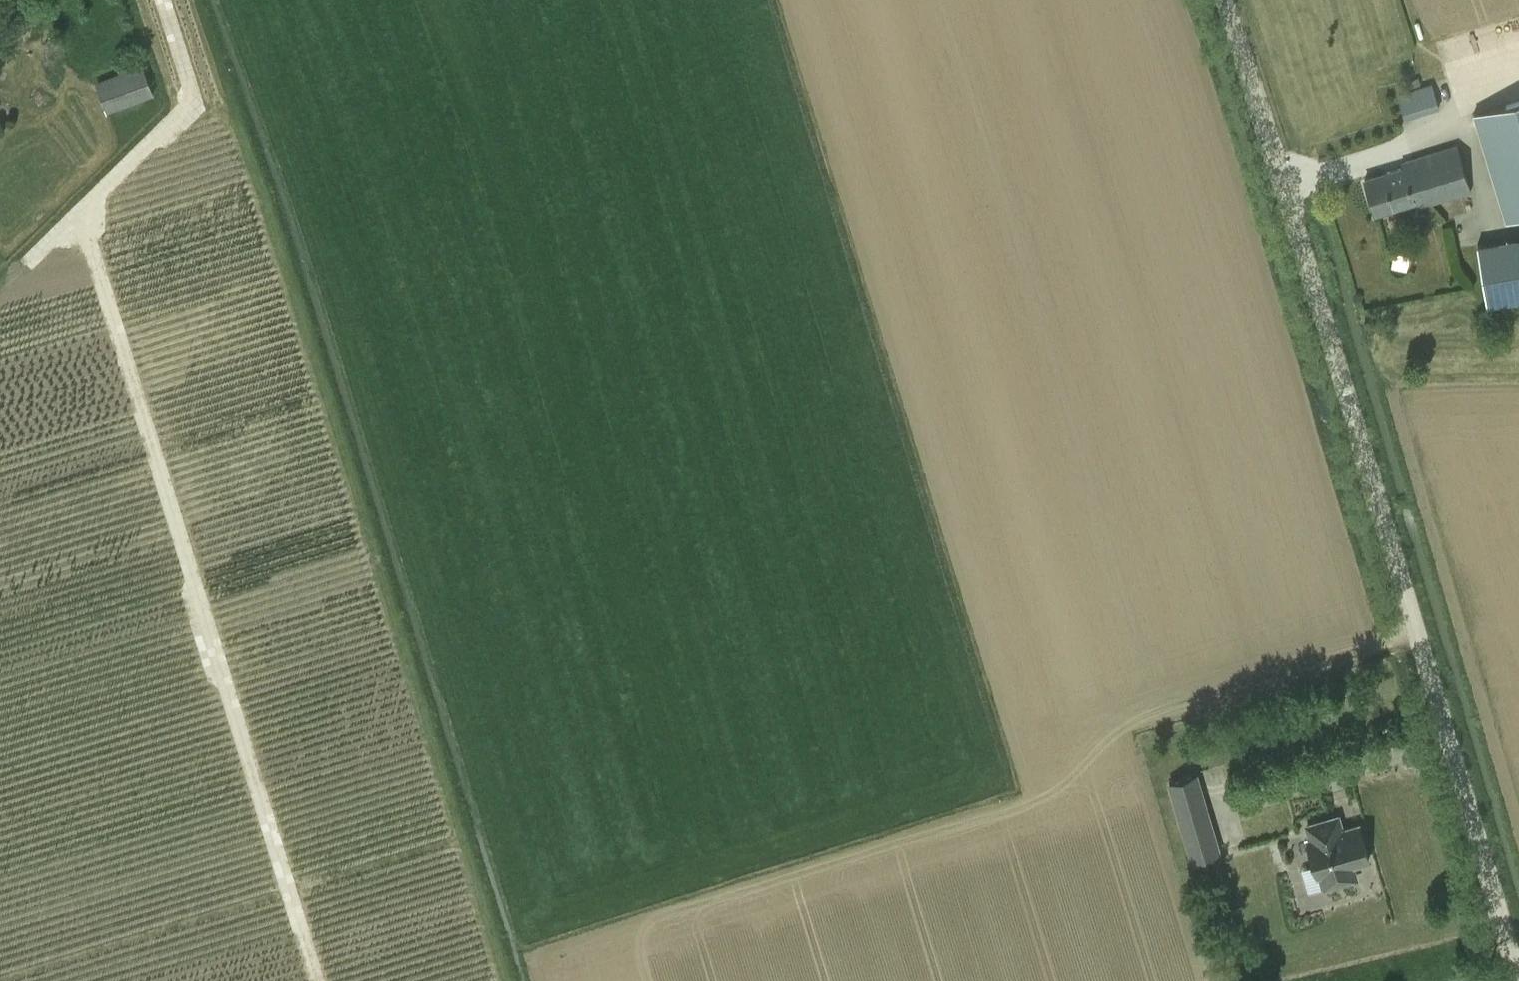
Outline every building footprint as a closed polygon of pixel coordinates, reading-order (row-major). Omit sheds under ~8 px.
[(142,64),(97,82),(108,112),(153,94),(142,64)] [(1399,93),(1407,118),(1439,108),(1431,83),(1399,93)] [(1471,113),(1475,126),(1474,126),(1500,211),(1501,211),(1504,222),(1518,217),(1518,98),(1517,99),(1471,113)] [(1399,164),(1401,168),(1364,179),(1376,215),(1412,204),(1414,209),(1470,192),(1456,146),(1399,164)] [(1477,246),(1476,246),(1487,305),(1518,300),(1518,239),(1477,246)] [(1210,813),(1179,822),(1191,862),(1201,859),(1221,853),(1210,813)] [(1315,864),(1302,868),(1308,890),(1309,893),(1322,889),(1357,878),(1356,876),(1353,866),(1370,861),(1360,826),(1343,831),(1339,818),(1308,827),(1312,840),(1308,841),(1315,864)]
